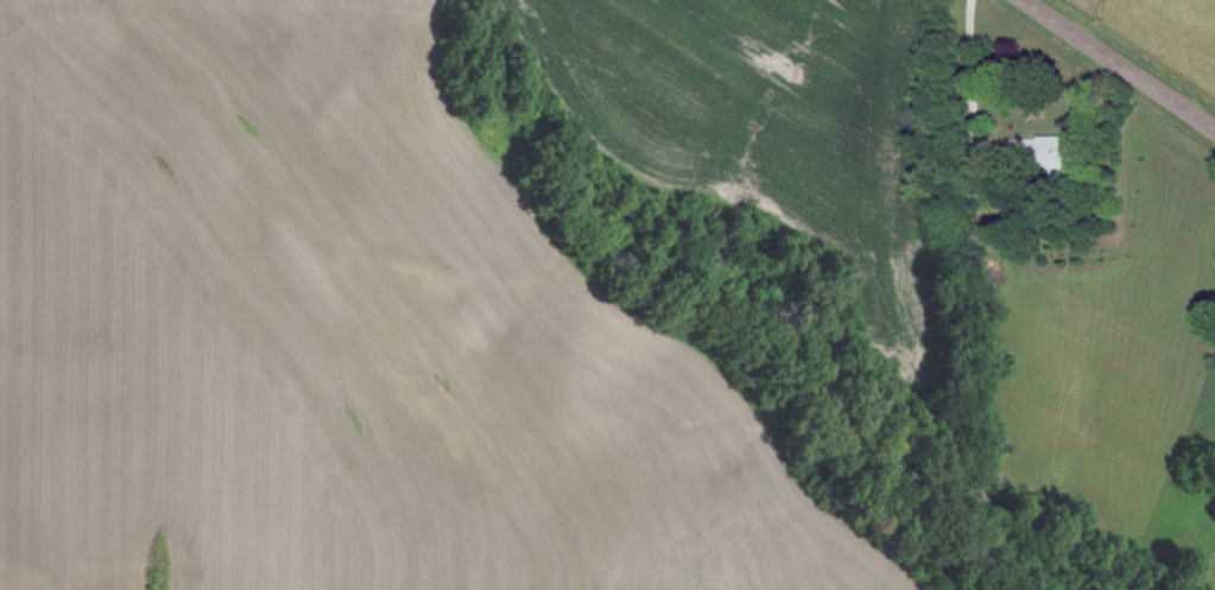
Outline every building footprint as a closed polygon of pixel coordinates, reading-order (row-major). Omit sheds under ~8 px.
[(1065,170),(1065,139),(1021,139),(1021,170),(1065,170)]
